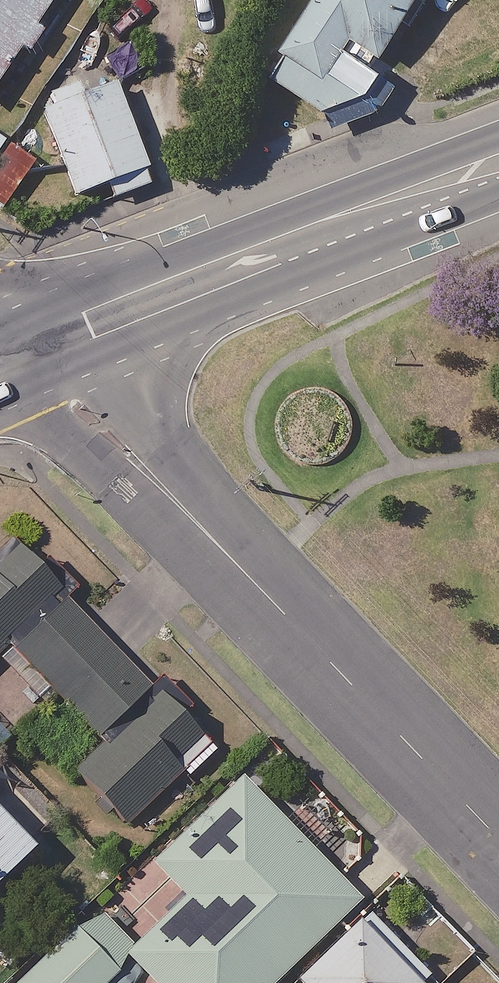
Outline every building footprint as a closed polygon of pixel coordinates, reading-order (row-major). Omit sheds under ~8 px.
[(55,0),(0,0),(0,79),(55,0)] [(268,77),(334,119),(344,129),(384,111),(398,88),(381,62),(421,0),(318,0),(268,77)] [(148,187),(114,85),(42,109),(72,198),(106,187),(110,200),(148,187)] [(18,537),(0,554),(0,652),(9,643),(105,746),(76,774),(124,825),(184,769),(189,775),(215,752),(156,689),(151,693),(62,598),(69,592),(18,537)] [(0,772),(0,879),(54,827),(0,772)] [(135,947),(125,956),(151,982),(274,982),(359,901),(242,779),(152,865),(185,899),(135,947)] [(367,911),(297,980),(300,982),(424,982),(431,976),(367,911)] [(125,967),(84,924),(22,982),(108,982),(125,967)]
